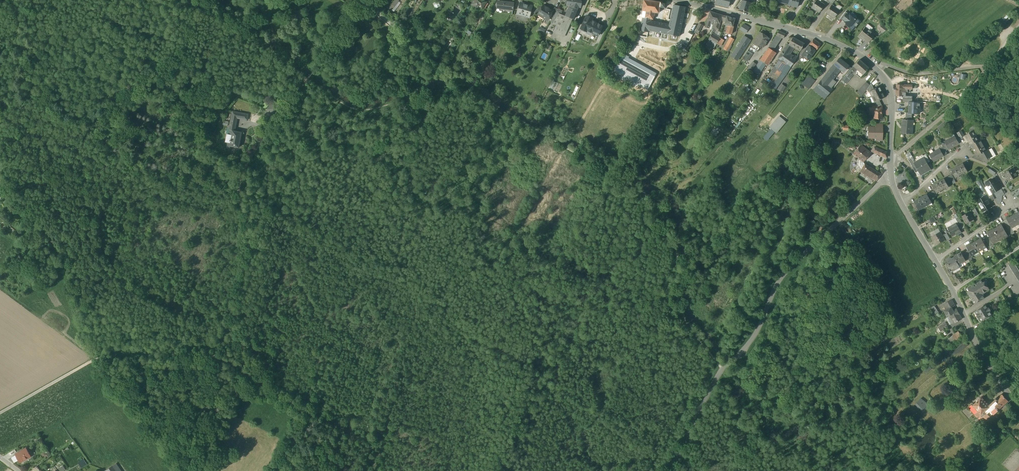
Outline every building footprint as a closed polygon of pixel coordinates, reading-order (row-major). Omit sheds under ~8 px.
[(389,9),(391,11),(392,10),(399,1),(399,0),(396,0),(389,9)] [(653,20),(654,12),(659,13),(660,7),(664,8),(665,8),(665,4),(666,3),(660,2),(645,0),(643,0),(642,11),(646,11),(645,18),(651,19),(653,20)] [(748,12),(751,0),(750,0),(742,0),(739,10),(748,12)] [(819,13),(824,5),(820,2),(816,0),(811,7),(819,13)] [(399,1),(392,10),(394,12),(401,3),(399,1)] [(497,8),(513,10),(513,3),(501,2),(498,1),(497,8)] [(528,17),(529,18),(532,6),(529,5),(529,6),(520,4),(518,11),(518,12),(518,11),(522,11),(521,15),(529,17),(528,17)] [(544,18),(547,20),(551,15),(553,11),(543,5),(543,6),(540,12),(538,13),(543,16),(544,18)] [(673,5),(669,24),(667,34),(679,37),(685,7),(673,5)] [(826,13),(834,18),(839,11),(835,8),(831,5),(826,13)] [(572,19),(577,7),(571,6),(570,8),(566,16),(572,19)] [(558,9),(553,16),(556,18),(559,13),(561,14),(562,11),(558,9)] [(712,29),(713,28),(714,22),(715,22),(717,18),(714,17),(714,15),(713,15),(714,13),(710,11),(707,20),(705,27),(709,28),(712,29)] [(844,22),(844,21),(842,19),(846,14),(849,16),(849,15),(850,15),(845,12),(840,19),(844,22)] [(556,25),(567,30),(572,19),(566,16),(565,16),(561,14),(559,13),(556,18),(553,24),(556,25)] [(722,15),(714,13),(713,15),(714,15),(714,17),(717,18),(715,22),(714,22),(713,28),(717,29),(719,29),(720,22),(722,15)] [(846,14),(842,19),(844,21),(844,22),(846,23),(845,24),(848,26),(847,26),(852,30),(854,27),(855,27),(860,21),(856,18),(855,19),(854,19),(849,15),(849,16),(846,14)] [(593,18),(587,16),(580,30),(586,33),(587,31),(591,33),(598,36),(598,35),(599,35),(599,34),(598,34),(602,26),(592,21),(593,18)] [(724,24),(727,25),(732,27),(732,26),(734,19),(726,16),(724,24)] [(643,18),(640,29),(648,30),(650,21),(651,19),(645,18),(643,18)] [(669,24),(650,21),(648,30),(667,34),(669,24)] [(743,24),(740,29),(745,33),(749,28),(743,24)] [(564,36),(567,30),(556,25),(554,31),(553,31),(564,36)] [(733,27),(732,26),(732,27),(727,25),(725,33),(731,34),(733,27)] [(883,33),(888,29),(882,25),(879,29),(883,33)] [(864,40),(868,43),(874,35),(870,32),(865,27),(859,35),(864,39),(864,40)] [(779,31),(777,35),(768,48),(760,60),(766,64),(768,65),(776,53),(772,50),(781,37),(783,38),(785,34),(779,31)] [(755,40),(753,44),(760,48),(761,46),(764,47),(765,45),(769,38),(760,32),(755,40)] [(709,40),(714,43),(718,37),(714,34),(712,34),(709,40)] [(720,38),(718,37),(714,43),(716,44),(719,46),(723,39),(720,38)] [(724,50),(727,52),(727,51),(734,39),(731,37),(724,50)] [(743,38),(742,37),(739,42),(738,42),(736,46),(737,46),(733,53),(739,57),(749,42),(743,38)] [(798,50),(800,51),(804,44),(793,37),(789,44),(789,45),(794,48),(798,50)] [(809,45),(816,50),(821,44),(814,39),(809,45)] [(714,43),(709,40),(706,45),(714,49),(716,44),(714,43)] [(788,44),(779,58),(787,64),(782,72),(785,74),(790,66),(791,66),(795,60),(797,57),(794,55),(794,56),(792,58),(788,55),(788,54),(787,53),(790,49),(793,50),(794,48),(789,45),(789,44),(788,44)] [(802,56),(808,60),(815,51),(809,46),(802,56)] [(744,56),(749,59),(752,54),(747,51),(744,56)] [(628,58),(629,57),(623,54),(614,72),(621,76),(626,78),(633,82),(638,85),(647,90),(655,76),(654,76),(650,73),(646,79),(624,66),(628,58)] [(813,62),(818,65),(823,58),(818,55),(813,62)] [(656,73),(628,58),(624,66),(646,79),(650,73),(654,76),(656,73)] [(787,64),(779,58),(776,62),(777,63),(769,75),(776,80),(782,72),(787,64)] [(840,69),(843,72),(848,66),(839,59),(834,64),(840,69)] [(766,64),(760,60),(753,71),(759,75),(766,64)] [(859,60),(853,66),(863,75),(868,68),(859,60)] [(756,64),(752,61),(746,70),(750,73),(756,64)] [(834,64),(821,81),(829,87),(830,85),(831,86),(834,82),(832,80),(832,79),(840,69),(834,64)] [(863,75),(853,66),(850,70),(854,72),(855,73),(860,78),(863,75)] [(849,78),(854,72),(850,70),(841,80),(845,83),(850,79),(849,78)] [(785,74),(782,72),(776,80),(771,87),(775,91),(786,75),(785,74)] [(805,83),(810,77),(808,76),(802,84),(808,89),(810,87),(805,83)] [(810,77),(805,83),(810,87),(815,81),(810,77)] [(768,84),(763,80),(759,85),(758,87),(763,91),(767,85),(768,84)] [(829,87),(821,81),(816,87),(827,96),(832,89),(831,88),(829,87)] [(857,92),(861,97),(864,93),(867,89),(870,85),(866,82),(857,92)] [(613,95),(616,96),(620,94),(621,91),(621,87),(619,84),(616,83),(612,83),(610,86),(609,89),(610,93),(613,95)] [(786,87),(781,84),(778,89),(782,92),(786,87)] [(874,102),(875,102),(879,100),(884,97),(882,94),(881,92),(882,92),(881,92),(880,90),(879,86),(874,89),(869,91),(872,97),(874,102)] [(967,86),(959,95),(961,97),(969,87),(968,86),(967,86)] [(744,97),(750,89),(747,87),(741,94),(744,97)] [(827,96),(816,87),(814,90),(824,99),(827,96)] [(755,106),(765,95),(762,93),(753,104),(755,106)] [(873,102),(875,105),(873,105),(873,108),(882,108),(882,105),(879,100),(875,102),(874,102),(873,102)] [(274,101),(268,109),(274,114),(280,106),(274,101)] [(912,113),(918,113),(919,108),(920,108),(920,102),(911,102),(909,102),(909,113),(912,113)] [(873,118),(881,118),(881,114),(881,110),(882,110),(882,108),(873,108),(870,108),(870,110),(868,110),(868,112),(869,113),(869,114),(873,114),(873,118)] [(952,116),(954,119),(961,113),(958,110),(952,116)] [(232,111),(229,128),(230,128),(230,130),(235,131),(237,118),(247,120),(248,114),(232,111)] [(688,118),(693,121),(697,115),(692,112),(688,118)] [(782,122),(781,121),(778,118),(771,126),(776,129),(782,122)] [(786,122),(782,119),(781,121),(782,122),(776,129),(771,126),(769,128),(776,133),(786,122)] [(903,134),(912,134),(912,126),(911,126),(911,120),(907,120),(906,120),(903,119),(902,126),(903,126),(903,134)] [(938,128),(939,131),(947,125),(945,121),(938,128)] [(719,132),(714,128),(710,132),(715,136),(719,132)] [(876,140),(881,140),(881,128),(877,128),(870,128),(869,137),(876,137),(876,140)] [(235,131),(230,130),(229,134),(228,142),(227,148),(231,149),(232,146),(239,147),(242,132),(235,131)] [(965,135),(971,145),(979,140),(974,131),(973,130),(971,131),(965,135)] [(944,141),(949,150),(959,144),(955,136),(944,141)] [(977,156),(980,155),(987,151),(980,140),(979,140),(971,145),(977,156)] [(853,154),(860,160),(863,162),(870,153),(869,152),(861,145),(853,154)] [(874,147),(873,150),(872,152),(886,157),(886,152),(885,152),(886,151),(883,150),(883,151),(874,147)] [(929,154),(934,162),(944,156),(940,148),(929,154)] [(988,150),(987,151),(980,155),(984,161),(990,157),(992,156),(988,150)] [(917,168),(921,175),(931,169),(928,163),(924,157),(917,162),(914,163),(917,168)] [(909,161),(914,170),(917,168),(914,163),(912,159),(909,161)] [(881,174),(864,164),(862,169),(860,171),(869,177),(873,180),(876,181),(881,174)] [(964,164),(957,167),(962,174),(968,171),(964,164)] [(956,178),(962,174),(957,167),(952,170),(956,178)] [(1005,173),(1010,181),(1018,176),(1016,171),(1014,168),(1005,173)] [(992,193),(992,194),(993,194),(1001,189),(997,183),(998,182),(995,178),(986,183),(988,186),(992,193)] [(945,179),(939,182),(943,190),(949,187),(945,179)] [(984,193),(987,191),(985,188),(980,180),(976,182),(979,186),(984,193)] [(937,193),(943,190),(939,182),(933,185),(937,193)] [(992,193),(989,195),(987,191),(984,193),(986,196),(988,198),(990,197),(992,200),(995,198),(993,194),(992,194),(992,193)] [(927,195),(920,198),(925,207),(929,205),(928,204),(931,202),(927,195)] [(978,200),(983,210),(988,208),(988,209),(992,207),(988,198),(986,196),(984,197),(981,199),(978,200)] [(924,208),(925,207),(920,198),(915,201),(919,209),(923,206),(924,208)] [(972,225),(971,222),(976,219),(974,216),(973,216),(970,212),(963,216),(967,224),(968,223),(969,226),(972,225)] [(1011,225),(1012,227),(1018,224),(1014,215),(1007,219),(1011,225)] [(945,224),(948,228),(957,223),(958,226),(960,225),(956,219),(956,218),(955,219),(945,224)] [(957,235),(962,232),(960,230),(958,226),(957,223),(948,228),(950,232),(949,232),(950,233),(952,236),(956,234),(957,235)] [(1002,225),(994,229),(999,238),(1000,239),(1008,235),(1005,230),(1002,225)] [(931,233),(933,237),(940,232),(938,229),(931,233)] [(993,242),(999,238),(994,229),(988,233),(990,238),(993,242)] [(933,237),(938,245),(945,240),(940,232),(933,237)] [(981,239),(974,243),(978,250),(979,252),(986,248),(984,244),(981,239)] [(975,252),(978,250),(974,243),(967,247),(969,250),(972,256),(975,254),(975,252)] [(969,250),(965,252),(961,253),(966,261),(969,259),(973,257),(972,256),(969,250)] [(961,253),(955,257),(959,265),(963,263),(966,261),(961,253)] [(951,258),(946,260),(948,265),(947,265),(951,271),(951,272),(953,271),(960,267),(959,265),(955,257),(952,259),(951,258)] [(1018,282),(1018,270),(1013,261),(1008,265),(1018,280),(1018,282)] [(950,276),(956,285),(959,284),(956,280),(953,274),(950,276)] [(973,300),(975,304),(985,298),(983,295),(984,293),(990,289),(985,282),(983,283),(982,281),(976,284),(977,286),(975,287),(974,285),(969,289),(968,288),(965,290),(967,293),(968,292),(971,298),(972,297),(973,299),(973,300)] [(944,311),(947,317),(950,316),(955,313),(953,311),(954,311),(952,307),(955,305),(952,300),(946,303),(947,306),(946,307),(947,309),(944,311)] [(980,318),(982,321),(985,319),(991,315),(992,315),(990,311),(991,310),(989,308),(988,308),(986,305),(975,311),(977,314),(976,314),(979,319),(980,318)] [(933,312),(935,315),(939,312),(935,306),(929,309),(932,313),(933,312)] [(955,313),(950,316),(954,323),(962,319),(957,309),(954,311),(953,311),(955,313)] [(948,340),(951,345),(954,344),(953,342),(956,341),(962,336),(959,332),(953,336),(950,338),(950,339),(948,340)] [(964,340),(955,347),(958,352),(968,345),(964,340)] [(943,354),(947,359),(955,353),(952,349),(951,348),(943,354)] [(948,361),(953,370),(957,368),(952,359),(948,361)] [(981,398),(974,405),(973,403),(969,407),(975,414),(978,417),(979,416),(980,416),(985,421),(989,417),(990,417),(991,416),(991,415),(993,414),(994,414),(997,412),(997,410),(998,409),(1008,401),(1003,395),(998,399),(997,398),(996,398),(995,399),(995,400),(996,401),(989,407),(981,398)] [(918,404),(924,409),(928,405),(926,404),(927,404),(921,398),(919,400),(920,401),(918,404)] [(26,449),(15,455),(20,462),(23,460),(24,460),(26,459),(27,459),(27,457),(30,455),(26,449)] [(82,457),(77,459),(80,467),(86,465),(82,457)]
